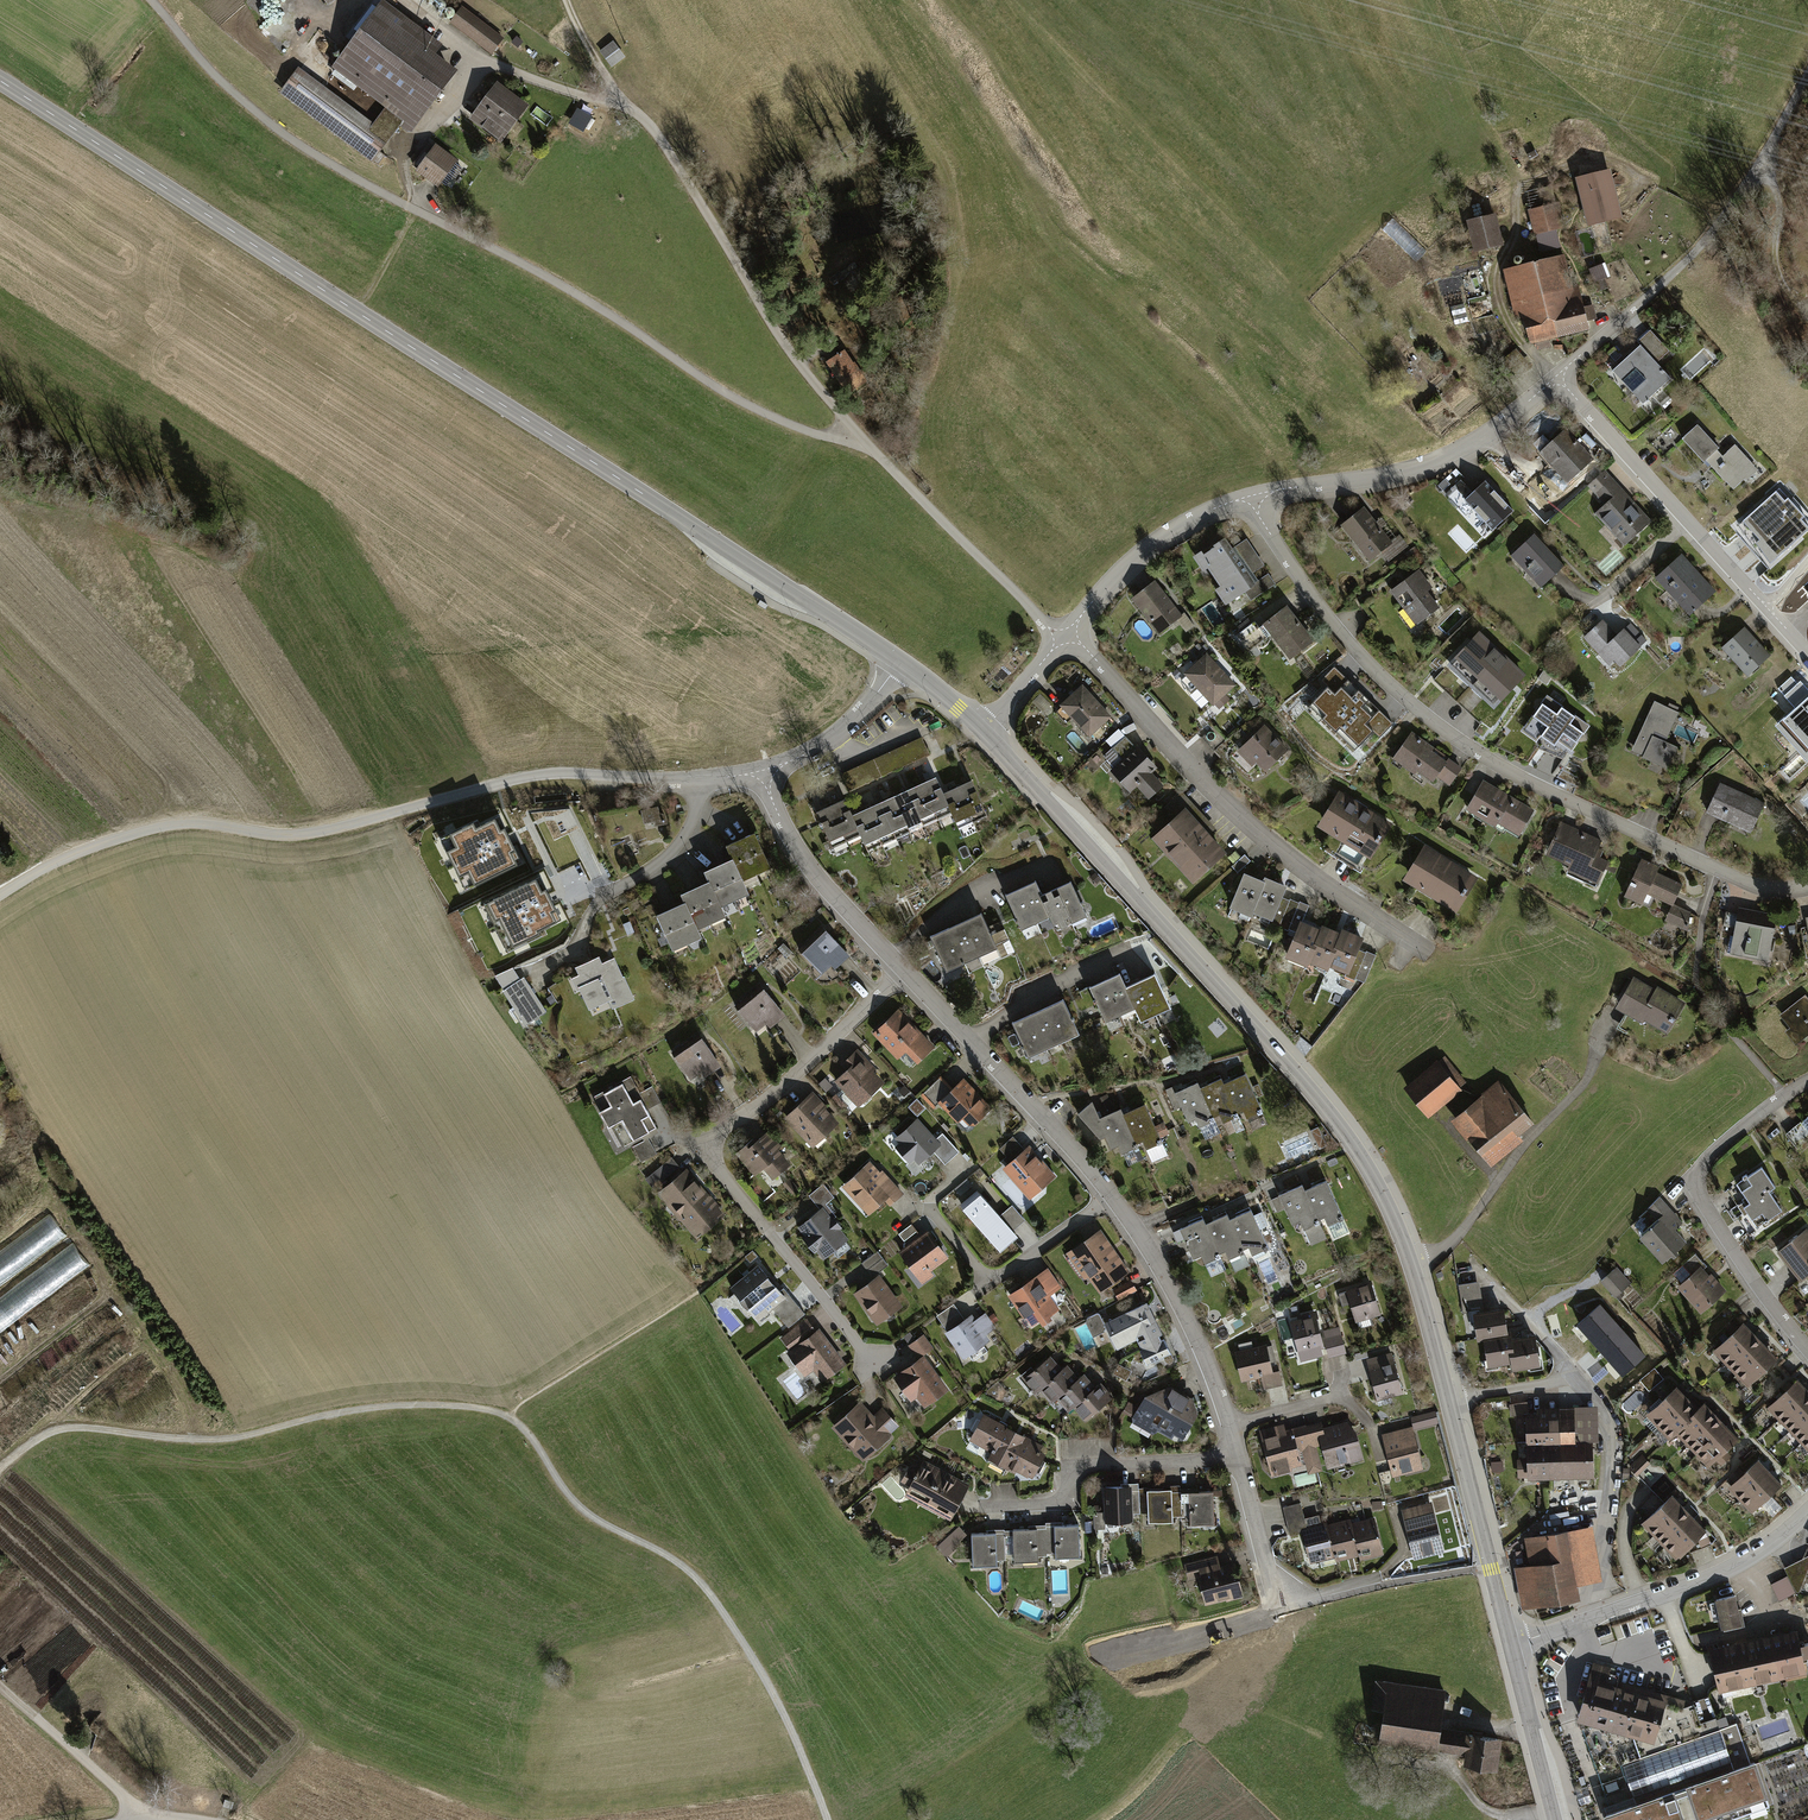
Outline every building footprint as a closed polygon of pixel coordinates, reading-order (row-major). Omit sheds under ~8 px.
[(442,46),(384,1),(331,68),(386,110),(374,125),(298,66),(278,92),(371,164),(400,127),(409,134),(458,71),(436,54),(442,46)] [(442,3),(439,3),(437,4),(435,6),(435,9),(436,11),(438,13),(441,13),(443,12),(445,10),(445,7),(444,5),(442,3)] [(492,56),(504,39),(462,7),(449,24),(492,56)] [(451,9),(448,9),(446,10),(444,12),(444,15),(445,17),(447,19),(450,19),(452,18),(454,15),(454,13),(453,10),(451,9)] [(517,37),(511,43),(518,49),(523,42),(517,37)] [(599,52),(612,68),(625,58),(613,41),(599,52)] [(469,120),(501,144),(510,132),(517,123),(530,106),(498,82),(479,107),(469,120)] [(570,124),(585,132),(594,117),(579,108),(570,124)] [(517,123),(510,132),(517,137),(524,128),(517,123)] [(437,190),(458,162),(436,145),(434,147),(429,143),(422,153),(412,166),(417,170),(415,173),(437,190)] [(1622,215),(1610,167),(1577,176),(1589,223),(1622,215)] [(1534,232),(1565,226),(1560,202),(1554,203),(1551,185),(1531,189),(1535,207),(1529,208),(1534,232)] [(1504,243),(1496,211),(1467,219),(1475,251),(1504,243)] [(1796,257),(1807,277),(1807,250),(1796,257)] [(1565,255),(1504,267),(1516,329),(1529,326),(1532,341),(1590,329),(1580,282),(1571,284),(1565,255)] [(1604,264),(1589,270),(1594,282),(1609,276),(1604,264)] [(1614,368),(1646,402),(1674,377),(1658,360),(1670,351),(1650,329),(1638,340),(1641,344),(1614,368)] [(852,362),(843,349),(838,352),(824,362),(839,384),(859,370),(854,361),(852,362)] [(1734,489),(1757,467),(1734,444),(1723,455),(1717,449),(1720,446),(1698,422),(1683,436),(1734,489)] [(1566,480),(1594,456),(1567,425),(1539,449),(1566,480)] [(1652,520),(1607,468),(1588,485),(1604,503),(1593,513),(1622,546),(1652,520)] [(1515,507),(1489,478),(1474,491),(1462,478),(1446,492),(1475,523),(1482,517),(1491,528),(1515,507)] [(1740,525),(1771,564),(1807,531),(1807,521),(1779,490),(1740,525)] [(1390,541),(1365,507),(1340,526),(1366,561),(1381,550),(1388,560),(1408,545),(1400,534),(1390,541)] [(1250,601),(1276,584),(1239,528),(1196,557),(1227,603),(1244,592),(1250,601)] [(1539,587),(1565,564),(1535,530),(1508,554),(1539,587)] [(1656,576),(1689,613),(1715,590),(1682,553),(1656,576)] [(1434,587),(1419,569),(1393,590),(1407,607),(1403,610),(1418,627),(1442,608),(1428,591),(1434,587)] [(1182,615),(1154,580),(1130,599),(1159,634),(1182,615)] [(768,605),(760,600),(757,604),(765,609),(768,605)] [(1315,641),(1287,603),(1262,622),(1290,659),(1315,641)] [(1603,617),(1583,636),(1610,665),(1618,658),(1623,663),(1643,644),(1626,626),(1618,633),(1603,617)] [(1769,654),(1747,627),(1724,646),(1747,673),(1769,654)] [(1478,630),(1448,664),(1496,707),(1526,673),(1478,630)] [(1206,652),(1184,673),(1213,704),(1236,683),(1206,652)] [(1395,725),(1337,669),(1320,686),(1328,694),(1315,708),(1359,750),(1373,735),(1379,741),(1395,725)] [(1088,737),(1111,716),(1082,683),(1059,704),(1088,737)] [(1569,752),(1590,722),(1545,691),(1524,720),(1569,752)] [(1780,721),(1796,738),(1802,733),(1807,740),(1807,694),(1780,721)] [(1681,711),(1656,700),(1634,749),(1670,765),(1679,746),(1667,741),(1681,711)] [(1266,768),(1290,747),(1261,716),(1237,737),(1266,768)] [(1147,797),(1162,783),(1152,772),(1159,766),(1139,744),(1135,747),(1119,729),(1097,748),(1113,766),(1109,770),(1129,793),(1137,786),(1147,797)] [(1450,784),(1462,766),(1412,731),(1394,757),(1434,784),(1439,777),(1450,784)] [(922,738),(841,774),(849,790),(872,780),(889,772),(905,765),(929,754),(922,738)] [(818,809),(817,810),(832,843),(859,831),(864,842),(948,804),(955,819),(984,806),(972,779),(969,780),(945,790),(937,773),(932,775),(909,786),(904,788),(880,799),(877,801),(853,811),(846,796),(841,799),(818,809)] [(1520,835),(1535,806),(1484,779),(1469,808),(1520,835)] [(1753,831),(1766,800),(1720,781),(1707,812),(1753,831)] [(1215,827),(1181,789),(1163,806),(1173,817),(1152,836),(1193,882),(1227,851),(1210,832),(1215,827)] [(1393,823),(1340,790),(1318,826),(1371,859),(1393,823)] [(573,810),(557,816),(564,831),(579,825),(573,810)] [(473,822),(441,838),(465,889),(517,864),(510,852),(515,850),(504,827),(500,829),(495,818),(476,827),(473,822)] [(1603,838),(1561,820),(1547,854),(1570,864),(1567,870),(1598,883),(1608,859),(1596,854),(1603,838)] [(736,862),(746,883),(774,871),(759,837),(731,849),(736,862)] [(1479,877),(1426,844),(1403,879),(1457,913),(1479,877)] [(1234,862),(1237,869),(1251,863),(1248,856),(1234,862)] [(1659,867),(1642,859),(1623,898),(1641,906),(1646,895),(1671,907),(1673,903),(1682,885),(1657,873),(1659,867)] [(714,884),(724,908),(751,896),(746,883),(736,862),(709,874),(714,884)] [(1101,879),(1095,873),(1090,877),(1096,883),(1101,879)] [(1262,881),(1245,873),(1231,907),(1250,916),(1254,907),(1272,915),(1281,895),(1286,884),(1265,875),(1262,881)] [(547,933),(544,927),(556,921),(551,911),(556,909),(545,888),(541,891),(535,878),(485,903),(509,952),(547,933)] [(1054,918),(1045,897),(1039,883),(1007,897),(1023,932),(1054,918)] [(689,906),(701,933),(730,921),(724,908),(714,884),(685,897),(689,906)] [(1045,897),(1054,918),(1060,931),(1089,919),(1074,884),(1045,897)] [(1306,906),(1281,895),(1272,915),(1270,921),(1295,932),(1301,919),(1306,906)] [(1671,907),(1665,920),(1689,932),(1691,912),(1673,903),(1671,907)] [(701,933),(689,906),(661,918),(677,953),(705,941),(701,933)] [(1775,914),(1737,907),(1729,953),(1767,960),(1775,914)] [(1000,952),(983,915),(965,923),(982,960),(1000,952)] [(1322,928),(1301,919),(1295,932),(1285,956),(1308,965),(1311,959),(1327,966),(1328,962),(1349,971),(1363,937),(1344,929),(1342,933),(1323,925),(1322,928)] [(982,960),(965,923),(948,931),(965,968),(982,960)] [(849,954),(825,929),(803,949),(822,970),(831,962),(835,967),(849,954)] [(1003,956),(1016,951),(1007,929),(995,934),(1003,956)] [(965,968),(948,931),(931,939),(948,976),(965,968)] [(631,995),(614,957),(601,963),(598,956),(571,968),(579,986),(583,984),(591,1003),(609,994),(614,1003),(631,995)] [(525,975),(502,989),(522,1023),(546,1009),(525,975)] [(1128,990),(1138,1012),(1143,1023),(1172,1010),(1158,977),(1128,990)] [(1655,989),(1634,977),(1616,1009),(1646,1025),(1649,1022),(1669,1033),(1686,1001),(1656,985),(1655,989)] [(1138,1012),(1128,990),(1123,978),(1094,990),(1109,1024),(1138,1012)] [(763,987),(738,1006),(756,1029),(765,1022),(769,1027),(785,1015),(763,987)] [(1805,995),(1778,1017),(1798,1043),(1807,1035),(1807,999),(1805,995)] [(1080,1037),(1065,1002),(1048,1010),(1063,1045),(1080,1037)] [(915,1062),(933,1047),(899,1009),(873,1031),(897,1059),(906,1051),(915,1062)] [(1063,1045),(1048,1010),(1031,1017),(1046,1053),(1063,1045)] [(1046,1053),(1031,1017),(1014,1025),(1029,1060),(1046,1053)] [(702,1036),(675,1054),(691,1078),(702,1071),(706,1076),(721,1066),(702,1036)] [(876,1068),(856,1047),(838,1064),(845,1072),(834,1082),(857,1106),(881,1084),(871,1073),(876,1068)] [(1436,1059),(1403,1086),(1428,1116),(1461,1089),(1436,1059)] [(1197,1082),(1176,1091),(1189,1120),(1196,1117),(1201,1129),(1215,1123),(1212,1116),(1219,1113),(1225,1126),(1238,1121),(1234,1112),(1243,1108),(1248,1119),(1264,1112),(1246,1072),(1223,1082),(1221,1078),(1199,1087),(1197,1082)] [(940,1077),(922,1095),(933,1106),(951,1089),(940,1077)] [(964,1077),(939,1101),(968,1131),(993,1106),(964,1077)] [(655,1130),(628,1079),(592,1098),(619,1149),(655,1130)] [(1497,1080),(1452,1119),(1485,1157),(1492,1165),(1524,1138),(1520,1134),(1534,1122),(1527,1114),(1497,1080)] [(839,1121),(813,1091),(782,1117),(809,1148),(839,1121)] [(1122,1106),(1100,1116),(1114,1149),(1120,1147),(1126,1159),(1137,1154),(1133,1144),(1140,1141),(1148,1158),(1165,1151),(1144,1102),(1124,1111),(1122,1106)] [(936,1137),(918,1116),(892,1138),(916,1165),(933,1151),(943,1163),(958,1151),(942,1133),(936,1137)] [(789,1165),(764,1132),(737,1152),(753,1174),(763,1166),(772,1178),(789,1165)] [(1002,1166),(1029,1197),(1055,1174),(1029,1144),(1025,1149),(1014,1136),(999,1149),(1009,1160),(1002,1166)] [(648,1139),(633,1147),(641,1162),(656,1153),(648,1139)] [(671,1158),(646,1180),(654,1189),(679,1167),(671,1158)] [(871,1159),(839,1187),(866,1217),(883,1201),(888,1207),(902,1194),(871,1159)] [(694,1237),(726,1211),(689,1165),(657,1191),(694,1237)] [(1750,1202),(1769,1190),(1775,1186),(1762,1167),(1737,1183),(1750,1202)] [(1302,1183),(1279,1194),(1292,1224),(1314,1214),(1318,1221),(1325,1218),(1333,1238),(1349,1231),(1326,1180),(1305,1189),(1302,1183)] [(823,1184),(809,1196),(819,1209),(833,1197),(823,1184)] [(1782,1209),(1769,1190),(1750,1202),(1744,1206),(1757,1225),(1782,1209)] [(962,1208),(999,1252),(1017,1236),(980,1192),(962,1208)] [(1683,1222),(1660,1196),(1646,1208),(1656,1220),(1638,1235),(1662,1262),(1686,1241),(1675,1229),(1683,1222)] [(1014,1229),(1027,1219),(1014,1203),(1001,1212),(1014,1229)] [(848,1238),(823,1205),(797,1226),(822,1258),(848,1238)] [(1269,1248),(1253,1208),(1230,1217),(1229,1213),(1206,1223),(1204,1217),(1180,1227),(1193,1257),(1200,1254),(1203,1262),(1221,1255),(1219,1250),(1225,1247),(1228,1254),(1245,1246),(1249,1256),(1269,1248)] [(912,1224),(899,1234),(904,1241),(917,1231),(912,1224)] [(1101,1228),(1065,1253),(1086,1284),(1090,1282),(1097,1292),(1130,1270),(1101,1228)] [(1777,1250),(1799,1281),(1807,1275),(1807,1228),(1777,1250)] [(928,1230),(898,1251),(921,1284),(933,1275),(929,1270),(948,1258),(928,1230)] [(880,1249),(863,1261),(873,1276),(890,1264),(880,1249)] [(1676,1284),(1699,1311),(1725,1289),(1696,1254),(1676,1271),(1683,1278),(1676,1284)] [(780,1293),(757,1263),(728,1286),(755,1322),(772,1309),(785,1326),(802,1313),(784,1290),(780,1293)] [(1616,1265),(1600,1280),(1614,1296),(1630,1281),(1616,1265)] [(1048,1267),(1008,1293),(1032,1328),(1061,1309),(1052,1295),(1062,1288),(1048,1267)] [(901,1304),(880,1273),(854,1291),(875,1322),(901,1304)] [(1464,1310),(1484,1309),(1482,1280),(1461,1281),(1464,1310)] [(1132,1281),(1114,1290),(1119,1300),(1137,1290),(1132,1281)] [(1380,1314),(1371,1282),(1345,1289),(1354,1322),(1380,1314)] [(1149,1365),(1171,1354),(1145,1301),(1106,1320),(1119,1347),(1136,1339),(1149,1365)] [(960,1306),(940,1320),(947,1330),(942,1333),(964,1364),(986,1349),(983,1344),(990,1340),(986,1335),(995,1329),(985,1313),(975,1320),(971,1314),(967,1317),(960,1306)] [(1508,1336),(1503,1307),(1472,1312),(1476,1338),(1484,1337),(1489,1367),(1512,1363),(1513,1369),(1542,1364),(1536,1332),(1508,1336)] [(1649,1352),(1611,1311),(1590,1331),(1627,1372),(1649,1352)] [(1317,1313),(1290,1320),(1299,1354),(1325,1347),(1327,1355),(1345,1350),(1338,1326),(1322,1330),(1317,1313)] [(813,1329),(806,1318),(779,1336),(805,1375),(813,1370),(821,1381),(845,1365),(819,1325),(813,1329)] [(1779,1358),(1747,1322),(1715,1350),(1747,1387),(1779,1358)] [(918,1356),(891,1376),(909,1401),(916,1395),(923,1404),(947,1387),(922,1354),(932,1347),(922,1333),(909,1343),(918,1356)] [(1270,1364),(1265,1343),(1234,1351),(1241,1381),(1261,1376),(1264,1387),(1283,1383),(1278,1362),(1270,1364)] [(1403,1390),(1392,1350),(1366,1357),(1377,1398),(1403,1390)] [(1083,1420),(1112,1396),(1100,1381),(1096,1385),(1085,1371),(1078,1377),(1067,1363),(1062,1368),(1050,1354),(1022,1378),(1036,1395),(1041,1391),(1051,1404),(1057,1399),(1068,1412),(1073,1408),(1083,1420)] [(1657,1368),(1642,1380),(1650,1391),(1665,1378),(1657,1368)] [(1799,1378),(1769,1408),(1807,1449),(1807,1387),(1799,1378)] [(1699,1407),(1677,1384),(1645,1413),(1669,1439),(1679,1430),(1711,1464),(1740,1437),(1706,1401),(1699,1407)] [(1181,1442),(1196,1413),(1192,1397),(1173,1386),(1146,1394),(1140,1406),(1128,1401),(1123,1412),(1132,1417),(1129,1423),(1154,1435),(1157,1429),(1181,1442)] [(859,1399),(832,1424),(865,1458),(900,1424),(882,1406),(874,1414),(859,1399)] [(1597,1445),(1594,1405),(1534,1409),(1535,1417),(1525,1418),(1528,1459),(1516,1459),(1517,1480),(1592,1475),(1591,1445),(1597,1445)] [(1412,1423),(1382,1432),(1395,1478),(1425,1469),(1414,1430),(1438,1423),(1434,1410),(1410,1417),(1412,1423)] [(1002,1425),(984,1415),(972,1436),(995,1448),(990,1458),(1015,1471),(1016,1468),(1027,1473),(1034,1473),(1044,1455),(1038,1452),(1041,1445),(1033,1441),(1018,1433),(1002,1425)] [(1285,1421),(1260,1427),(1272,1476),(1292,1471),(1290,1463),(1306,1459),(1309,1473),(1362,1459),(1352,1418),(1327,1425),(1325,1417),(1305,1422),(1287,1427),(1285,1421)] [(951,1520),(971,1481),(925,1457),(915,1477),(905,1472),(900,1482),(908,1486),(903,1495),(951,1520)] [(1783,1480),(1760,1457),(1729,1489),(1751,1512),(1783,1480)] [(1138,1485),(1105,1486),(1106,1520),(1130,1519),(1130,1512),(1148,1512),(1148,1521),(1191,1519),(1191,1524),(1215,1523),(1213,1490),(1173,1491),(1172,1486),(1147,1487),(1147,1491),(1139,1492),(1138,1485)] [(1708,1528),(1673,1493),(1642,1524),(1676,1559),(1708,1528)] [(1302,1499),(1283,1503),(1290,1534),(1300,1532),(1308,1564),(1332,1558),(1334,1564),(1357,1558),(1358,1563),(1385,1557),(1376,1515),(1354,1520),(1353,1515),(1328,1520),(1326,1511),(1306,1516),(1302,1499)] [(1445,1551),(1432,1500),(1401,1508),(1414,1559),(1445,1551)] [(1079,1555),(1078,1523),(998,1525),(999,1531),(971,1532),(971,1562),(1039,1561),(1039,1555),(1079,1555)] [(960,1524),(940,1543),(949,1552),(969,1533),(960,1524)] [(1603,1577),(1594,1524),(1524,1535),(1529,1564),(1515,1566),(1522,1607),(1583,1597),(1580,1581),(1603,1577)] [(1217,1554),(1182,1562),(1186,1580),(1200,1577),(1206,1603),(1244,1594),(1236,1559),(1219,1563),(1217,1554)] [(1781,1599),(1799,1591),(1790,1573),(1772,1582),(1781,1599)] [(1737,1594),(1716,1598),(1722,1627),(1743,1623),(1737,1594)] [(1711,1644),(1721,1691),(1807,1672),(1807,1671),(1799,1626),(1711,1644)] [(1684,1706),(1607,1684),(1611,1668),(1594,1663),(1579,1716),(1633,1731),(1632,1735),(1651,1788),(1633,1795),(1636,1803),(1606,1813),(1608,1819),(1683,1819),(1675,1796),(1689,1791),(1699,1819),(1719,1819),(1770,1802),(1755,1761),(1751,1762),(1737,1722),(1704,1733),(1694,1702),(1684,1706)] [(1499,1767),(1503,1734),(1442,1725),(1448,1688),(1376,1678),(1372,1711),(1385,1713),(1380,1746),(1441,1754),(1442,1746),(1468,1750),(1466,1763),(1499,1767)] [(1598,1806),(1632,1800),(1625,1766),(1596,1772),(1597,1775),(1592,1776),(1598,1806)] [(223,1806),(232,1809),(234,1802),(225,1799),(223,1806)]
